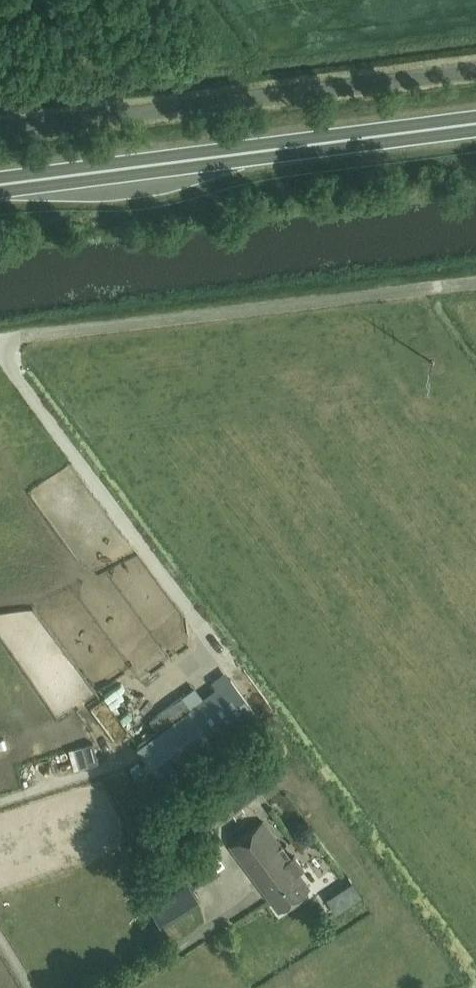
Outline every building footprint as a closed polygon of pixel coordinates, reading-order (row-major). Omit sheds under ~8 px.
[(166,788),(193,768),(260,719),(230,679),(163,728),(136,749),(166,788)] [(182,697),(150,721),(157,730),(189,707),(182,697)] [(92,743),(82,746),(88,766),(98,763),(92,743)] [(237,768),(186,807),(206,833),(257,795),(237,768)] [(263,821),(230,846),(278,911),(309,887),(298,872),(303,869),(294,856),(290,858),(263,821)] [(345,909),(366,896),(354,876),(332,889),(345,909)] [(179,888),(189,904),(198,899),(188,883),(179,888)]
